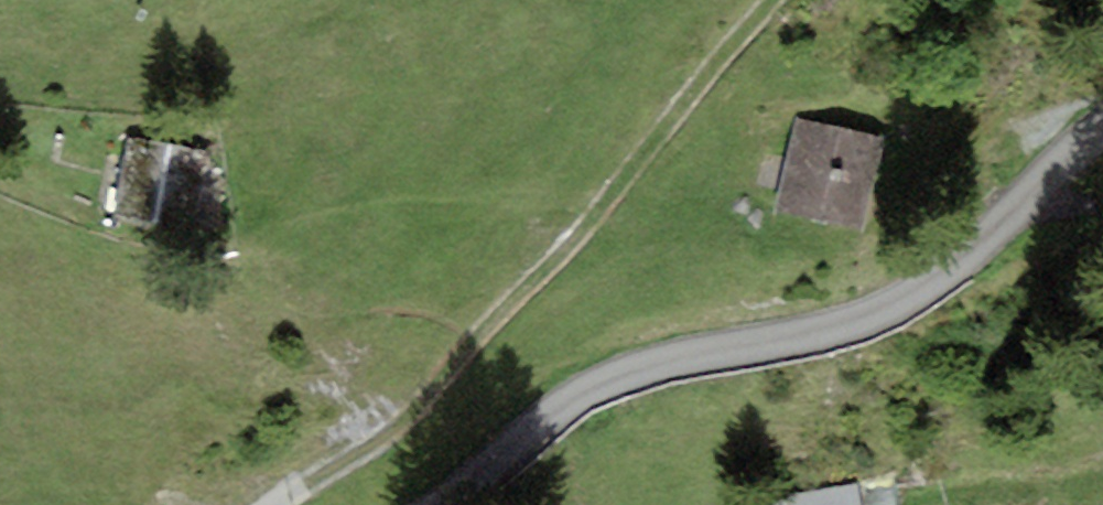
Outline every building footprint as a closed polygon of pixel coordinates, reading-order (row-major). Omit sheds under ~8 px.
[(886,142),(799,121),(777,212),(864,233),(886,142)] [(209,150),(126,137),(111,232),(194,245),(209,150)] [(767,498),(768,504),(861,504),(857,483),(767,498)]
